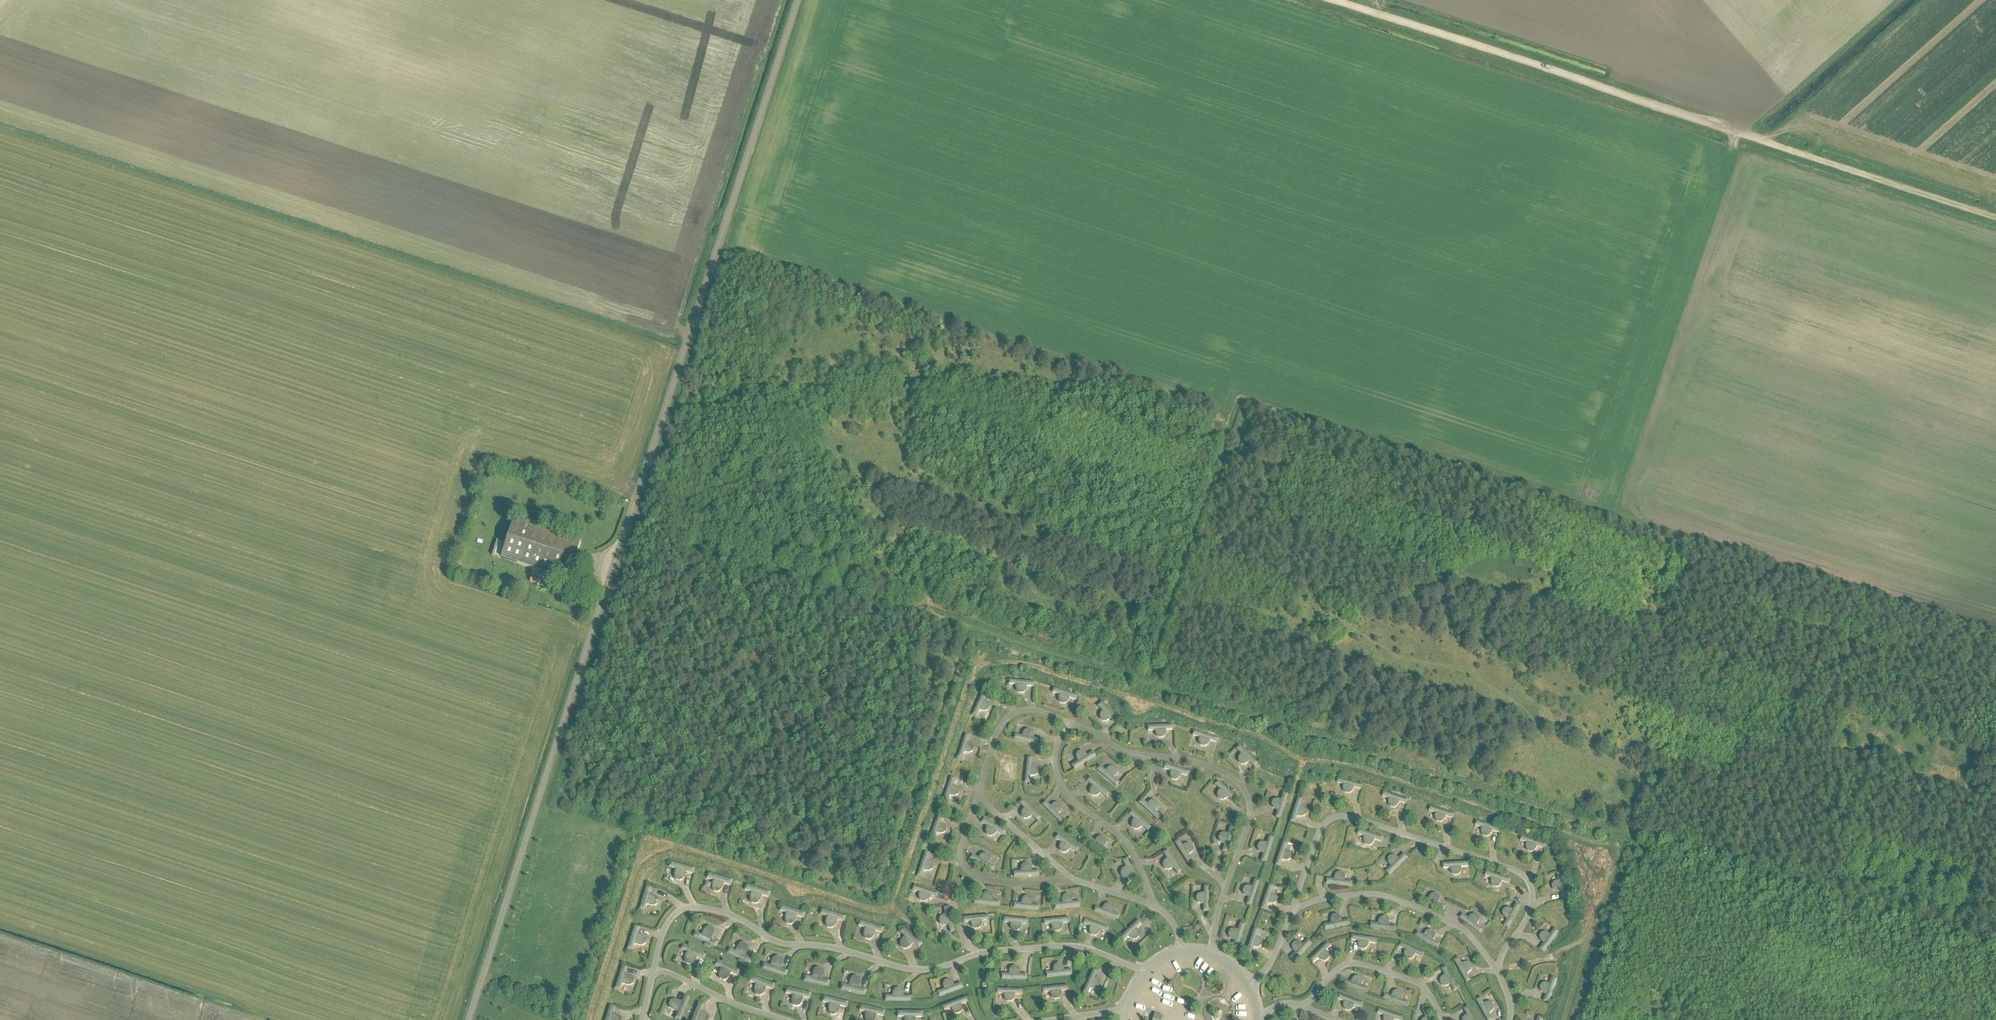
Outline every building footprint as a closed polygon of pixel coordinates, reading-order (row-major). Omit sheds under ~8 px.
[(568,583),(582,543),(515,520),(506,545),(498,542),(493,558),(568,583)] [(1034,689),(1034,684),(1009,681),(1008,686),(1015,687),(1015,689),(1016,692),(1018,695),(1022,695),(1025,694),(1026,691),(1026,688),(1034,689)] [(1077,702),(1079,697),(1054,689),(1053,693),(1060,696),(1059,698),(1059,701),(1061,704),(1064,705),(1067,704),(1069,702),(1070,699),(1077,702)] [(987,696),(982,694),(971,717),(976,719),(979,712),(981,713),(984,714),(987,712),(989,709),(988,706),(986,704),(983,703),(987,696)] [(1120,721),(1101,704),(1098,707),(1103,712),(1102,714),(1100,717),(1100,720),(1103,723),(1107,723),(1110,721),(1111,720),(1117,724),(1120,721)] [(1174,732),(1174,726),(1148,727),(1148,732),(1156,732),(1156,734),(1157,737),(1159,739),(1163,739),(1166,737),(1167,734),(1167,731),(1174,732)] [(1034,740),(1034,737),(1034,734),(1032,732),(1028,731),(1025,732),(1023,735),(1023,738),(1016,736),(1015,741),(1040,747),(1041,741),(1034,740)] [(1217,744),(1219,739),(1194,732),(1193,737),(1200,739),(1199,741),(1199,744),(1201,747),(1205,748),(1208,747),(1209,745),(1210,742),(1217,744)] [(969,737),(964,735),(956,760),(961,761),(963,754),(966,755),(969,755),(972,753),(973,750),(972,747),(970,745),(967,744),(969,737)] [(1258,765),(1240,746),(1236,750),(1241,755),(1240,757),(1238,760),(1239,763),(1242,766),(1245,766),(1248,765),(1249,763),(1255,768),(1258,765)] [(1088,757),(1086,755),(1084,753),(1081,752),(1077,754),(1076,757),(1077,760),(1078,763),(1072,767),(1075,771),(1097,758),(1094,753),(1088,757)] [(1214,760),(1227,773),(1234,766),(1222,753),(1214,760)] [(1030,785),(1031,778),(1033,777),(1037,777),(1039,775),(1039,770),(1037,768),(1035,767),(1032,767),(1033,759),(1028,759),(1025,784),(1030,785)] [(1189,778),(1190,773),(1166,765),(1164,770),(1171,772),(1170,774),(1170,778),(1172,781),(1176,782),(1179,781),(1181,778),(1181,776),(1189,778)] [(1016,772),(1016,766),(1010,766),(1010,790),(1014,790),(1014,779),(1022,780),(1022,773),(1016,772)] [(1106,772),(1100,767),(1097,771),(1117,788),(1120,784),(1114,779),(1116,777),(1117,775),(1117,771),(1113,768),(1111,769),(1108,770),(1106,772)] [(999,786),(998,769),(989,769),(991,786),(999,786)] [(1110,795),(1091,778),(1087,783),(1093,787),(1091,789),(1090,792),(1090,795),(1094,798),(1097,798),(1099,796),(1101,794),(1107,799),(1110,795)] [(955,780),(950,779),(942,803),(947,805),(949,798),(951,798),(954,798),(957,797),(958,793),(957,790),(955,789),(952,787),(955,780)] [(1362,791),(1364,786),(1339,779),(1338,784),(1345,786),(1344,788),(1344,791),(1346,794),(1350,795),(1353,794),(1355,791),(1355,789),(1362,791)] [(1237,799),(1218,782),(1215,786),(1221,791),(1219,792),(1218,795),(1218,799),(1221,802),(1224,802),(1227,800),(1228,798),(1234,803),(1237,799)] [(1408,806),(1409,801),(1384,793),(1383,798),(1390,800),(1389,802),(1389,805),(1391,808),(1395,810),(1398,808),(1400,806),(1401,803),(1408,806)] [(1281,820),(1288,796),(1283,794),(1281,801),(1279,801),(1276,801),(1273,802),(1272,806),(1273,809),(1276,811),(1278,812),(1276,819),(1281,820)] [(1303,818),(1306,817),(1307,813),(1306,810),(1303,808),(1301,807),(1303,800),(1298,799),(1290,823),(1295,825),(1297,818),(1300,818),(1303,818)] [(1148,805),(1142,800),(1139,804),(1158,821),(1162,817),(1156,813),(1158,811),(1159,808),(1159,805),(1155,802),(1152,802),(1149,804),(1148,805)] [(1041,819),(1023,801),(1020,804),(1025,810),(1023,811),(1022,814),(1022,817),(1025,820),(1028,821),(1031,819),(1033,817),(1038,823),(1041,819)] [(1051,807),(1046,802),(1042,806),(1061,824),(1065,820),(1059,816),(1061,813),(1062,811),(1062,808),(1059,805),(1056,805),(1053,806),(1051,807)] [(1454,820),(1456,815),(1431,807),(1429,812),(1437,815),(1436,817),(1436,820),(1437,823),(1441,824),(1445,823),(1447,820),(1447,818),(1454,820)] [(1152,829),(1132,811),(1129,815),(1135,821),(1133,823),(1132,825),(1132,829),(1135,831),(1138,831),(1141,829),(1143,828),(1148,833),(1152,829)] [(942,818),(937,816),(929,840),(934,842),(936,835),(939,836),(941,836),(945,834),(946,830),(945,828),(942,826),(940,825),(942,818)] [(1004,837),(1006,833),(984,819),(981,824),(988,828),(987,830),(986,832),(987,836),(990,838),(994,837),(996,835),(997,834),(1004,837)] [(1501,834),(1502,829),(1477,822),(1476,827),(1483,829),(1482,831),(1482,834),(1484,837),(1488,839),(1491,837),(1493,834),(1493,832),(1501,834)] [(1228,854),(1235,830),(1230,828),(1228,835),(1226,835),(1223,835),(1220,837),(1219,840),(1220,843),(1223,845),(1225,846),(1223,853),(1228,854)] [(1383,843),(1384,839),(1360,831),(1358,836),(1365,838),(1365,840),(1365,843),(1366,846),(1370,848),(1373,847),(1375,844),(1376,841),(1383,843)] [(1080,850),(1058,836),(1055,840),(1062,844),(1060,846),(1059,849),(1060,852),(1064,854),(1067,854),(1069,852),(1071,850),(1077,855),(1080,850)] [(1545,851),(1547,845),(1522,837),(1521,842),(1528,844),(1527,846),(1527,850),(1528,853),(1532,854),(1535,853),(1537,850),(1538,848),(1545,851)] [(1107,843),(1106,840),(1103,838),(1100,838),(1097,840),(1096,842),(1089,838),(1086,843),(1108,857),(1111,853),(1105,848),(1106,846),(1107,843)] [(1206,838),(1202,847),(1209,850),(1212,840),(1206,838)] [(1266,864),(1274,839),(1270,838),(1267,845),(1265,844),(1262,844),(1259,846),(1258,849),(1259,852),(1261,854),(1264,855),(1261,862),(1266,864)] [(1184,847),(1180,841),(1175,844),(1189,865),(1194,862),(1190,856),(1191,855),(1193,853),(1194,849),(1192,846),(1188,845),(1185,846),(1184,847)] [(1288,862),(1291,861),(1292,856),(1291,853),(1288,852),(1286,851),(1288,844),(1284,842),(1276,867),(1281,868),(1282,862),(1285,862),(1288,862)] [(1504,849),(1509,849),(1508,854),(1519,856),(1520,846),(1505,844),(1504,849)] [(1182,873),(1168,851),(1164,854),(1168,860),(1165,861),(1164,863),(1163,867),(1165,871),(1168,871),(1171,871),(1174,869),(1177,875),(1182,873)] [(929,855),(924,854),(916,878),(921,879),(923,873),(925,873),(928,873),(932,872),(933,868),(931,865),(929,863),(926,862),(929,855)] [(990,859),(989,856),(986,854),(982,855),(980,857),(979,859),(973,856),(970,861),(993,873),(995,868),(989,865),(990,863),(990,859)] [(1390,877),(1409,859),(1405,855),(1400,860),(1398,859),(1395,857),(1392,857),(1389,860),(1389,863),(1391,866),(1392,868),(1386,873),(1390,877)] [(1152,881),(1162,877),(1155,856),(1148,859),(1151,866),(1146,867),(1152,881)] [(1139,883),(1128,860),(1123,862),(1126,869),(1124,870),(1122,872),(1121,875),(1123,879),(1126,880),(1128,880),(1131,879),(1134,885),(1139,883)] [(693,875),(695,868),(670,861),(668,867),(675,869),(674,874),(674,878),(676,881),(679,882),(682,881),(684,878),(686,872),(693,875)] [(1384,863),(1374,863),(1373,877),(1383,877),(1384,863)] [(1463,872),(1462,869),(1470,869),(1469,863),(1444,865),(1444,870),(1452,870),(1452,872),(1453,875),(1455,877),(1459,877),(1461,875),(1463,872)] [(1032,872),(1032,870),(1031,867),(1029,865),(1025,865),(1022,867),(1021,870),(1021,873),(1014,873),(1014,879),(1040,878),(1040,872),(1032,872)] [(731,886),(732,880),(708,872),(706,879),(713,881),(712,886),(712,890),(713,892),(717,893),(720,892),(722,889),(723,884),(731,886)] [(1510,886),(1512,880),(1487,873),(1485,877),(1493,880),(1492,882),(1492,885),(1494,888),(1497,889),(1500,888),(1502,886),(1503,883),(1510,886)] [(657,885),(667,887),(669,876),(659,874),(657,885)] [(1346,883),(1347,881),(1346,877),(1344,874),(1340,874),(1337,876),(1336,879),(1336,881),(1328,881),(1327,886),(1353,889),(1354,884),(1346,883)] [(1569,899),(1563,874),(1558,875),(1560,882),(1558,882),(1555,884),(1553,887),(1554,891),(1556,893),(1560,893),(1562,893),(1564,900),(1569,899)] [(1536,887),(1538,896),(1544,895),(1546,902),(1549,902),(1545,877),(1541,878),(1542,886),(1536,887)] [(1252,907),(1260,883),(1255,881),(1253,888),(1251,888),(1247,887),(1244,889),(1243,893),(1244,896),(1247,898),(1249,899),(1246,906),(1252,907)] [(769,898),(770,892),(746,884),(744,890),(751,893),(750,898),(750,901),(751,904),(755,905),(758,904),(760,901),(761,896),(769,898)] [(651,888),(645,886),(638,911),(644,913),(646,906),(651,907),(655,907),(657,905),(658,901),(657,899),(654,897),(649,895),(651,888)] [(1274,906),(1277,904),(1278,900),(1277,897),(1274,895),(1272,894),(1274,887),(1269,886),(1261,910),(1267,912),(1268,905),(1270,906),(1274,906)] [(936,901),(938,896),(914,887),(912,892),(919,894),(918,897),(918,900),(920,903),(924,904),(926,903),(928,901),(929,898),(936,901)] [(1209,913),(1210,887),(1205,887),(1204,895),(1202,895),(1199,895),(1197,898),(1196,902),(1198,904),(1202,905),(1204,905),(1204,913),(1209,913)] [(1238,891),(1229,891),(1230,910),(1239,910),(1238,891)] [(974,901),(973,906),(999,909),(999,904),(992,903),(992,901),(992,898),(989,895),(986,895),(983,896),(982,899),(981,902),(974,901)] [(1441,903),(1441,900),(1440,897),(1436,895),(1433,896),(1431,898),(1430,901),(1423,898),(1421,902),(1444,912),(1446,908),(1440,905),(1441,903)] [(1054,906),(1054,912),(1080,909),(1079,904),(1072,905),(1072,903),(1071,900),(1068,898),(1064,898),(1062,900),(1061,903),(1062,906),(1054,906)] [(1187,916),(1193,914),(1190,898),(1180,900),(1182,911),(1186,910),(1187,916)] [(1013,906),(1012,911),(1038,914),(1038,909),(1031,908),(1031,906),(1031,903),(1028,900),(1025,900),(1022,901),(1021,904),(1020,907),(1013,906)] [(804,918),(806,912),(781,905),(779,911),(786,913),(785,918),(785,922),(787,925),(790,926),(793,925),(795,922),(797,916),(804,918)] [(1114,912),(1114,909),(1113,906),(1109,905),(1105,906),(1104,909),(1103,911),(1096,908),(1095,913),(1119,922),(1121,916),(1113,914),(1114,912)] [(1509,930),(1522,907),(1517,905),(1513,911),(1512,910),(1509,909),(1505,910),(1503,914),(1504,917),(1506,919),(1508,921),(1504,927),(1509,930)] [(950,933),(956,932),(949,907),(944,909),(946,915),(943,916),(941,918),(939,921),(940,925),(943,926),(946,927),(949,926),(950,933)] [(844,922),(846,916),(822,908),(820,915),(827,917),(826,922),(826,926),(827,928),(831,929),(834,928),(836,925),(837,920),(844,922)] [(935,933),(933,915),(923,916),(926,934),(935,933)] [(1343,923),(1343,920),(1341,918),(1339,916),(1335,917),(1332,919),(1332,922),(1332,925),(1325,926),(1326,931),(1351,926),(1350,921),(1343,923)] [(1470,920),(1464,916),(1461,919),(1481,935),(1484,931),(1478,927),(1480,925),(1481,922),(1480,919),(1477,916),(1474,916),(1471,918),(1470,920)] [(988,923),(988,917),(962,919),(963,924),(970,924),(970,926),(971,929),(974,931),(978,931),(980,929),(981,926),(981,923),(988,923)] [(1390,927),(1391,924),(1390,921),(1388,919),(1384,918),(1381,920),(1380,923),(1379,925),(1372,924),(1371,929),(1396,933),(1397,928),(1390,927)] [(780,921),(764,920),(763,929),(779,931),(780,921)] [(882,934),(884,927),(860,920),(858,926),(865,928),(864,933),(864,937),(865,940),(869,941),(872,940),(874,937),(875,931),(882,934)] [(1028,927),(1029,922),(1003,920),(1003,924),(1010,925),(1010,927),(1010,930),(1013,933),(1017,933),(1019,932),(1020,929),(1021,926),(1028,927)] [(1069,925),(1068,920),(1043,922),(1043,927),(1050,927),(1050,929),(1052,932),(1054,934),(1058,934),(1060,932),(1061,929),(1061,926),(1069,925)] [(1108,934),(1109,929),(1085,921),(1084,925),(1090,928),(1090,930),(1090,933),(1091,936),(1095,937),(1098,936),(1100,933),(1101,932),(1108,934)] [(1137,941),(1140,938),(1140,934),(1139,932),(1137,930),(1142,925),(1139,921),(1120,939),(1124,943),(1129,938),(1131,939),(1134,941),(1137,941)] [(1237,950),(1245,926),(1240,925),(1238,932),(1236,931),(1233,931),(1230,932),(1229,936),(1230,939),(1233,941),(1235,942),(1232,949),(1237,950)] [(639,928),(632,926),(625,951),(632,953),(634,945),(639,947),(643,947),(645,945),(646,941),(645,939),(642,937),(637,935),(639,928)] [(918,949),(923,945),(904,927),(899,932),(905,937),(901,941),(900,945),(900,948),(903,950),(906,950),(909,948),(913,944),(918,949)] [(695,933),(692,939),(715,950),(718,944),(711,941),(713,936),(714,932),(713,929),(709,928),(707,928),(704,931),(702,936),(695,933)] [(1259,949),(1262,948),(1263,943),(1262,940),(1259,939),(1257,938),(1260,931),(1255,929),(1246,953),(1252,955),(1254,948),(1256,949),(1259,949)] [(1545,954),(1560,933),(1555,930),(1551,936),(1550,935),(1546,934),(1543,934),(1541,938),(1541,941),(1543,943),(1545,945),(1540,951),(1545,954)] [(1436,940),(1436,936),(1435,933),(1432,932),(1429,932),(1426,935),(1425,937),(1419,933),(1416,938),(1438,950),(1441,945),(1435,942),(1436,940)] [(1377,946),(1378,940),(1353,937),(1352,942),(1359,943),(1359,945),(1360,948),(1362,951),(1365,951),(1368,950),(1370,947),(1370,944),(1377,946)] [(1534,952),(1533,937),(1524,937),(1525,953),(1534,952)] [(1295,963),(1313,945),(1309,941),(1304,946),(1303,945),(1300,943),(1296,943),(1293,947),(1293,950),(1295,953),(1296,954),(1291,960),(1295,963)] [(1330,960),(1331,957),(1329,954),(1327,952),(1333,947),(1329,943),(1311,962),(1314,965),(1319,960),(1321,961),(1324,963),(1328,963),(1330,960)] [(1423,959),(1425,954),(1402,943),(1400,948),(1407,951),(1406,953),(1405,956),(1407,960),(1410,961),(1413,961),(1416,958),(1417,956),(1423,959)] [(704,960),(706,954),(683,944),(680,950),(687,953),(685,958),(685,961),(686,964),(689,966),(692,965),(694,962),(697,957),(704,960)] [(728,949),(726,955),(749,966),(751,960),(745,957),(747,952),(748,948),(746,946),(743,944),(740,945),(738,947),(735,952),(728,949)] [(763,966),(762,972),(787,978),(788,972),(781,970),(782,965),(782,961),(780,958),(776,958),(774,959),(772,962),(771,968),(763,966)] [(1463,965),(1460,959),(1455,962),(1467,984),(1472,981),(1468,975),(1471,974),(1473,971),(1473,968),(1471,965),(1468,964),(1465,964),(1463,965)] [(737,976),(740,970),(717,960),(714,966),(721,969),(719,973),(718,977),(720,980),(723,982),(726,981),(728,978),(731,973),(737,976)] [(1168,969),(1196,977),(1198,970),(1170,962),(1168,969)] [(1065,972),(1065,970),(1063,967),(1061,965),(1057,965),(1054,967),(1054,971),(1054,973),(1047,974),(1047,979),(1073,976),(1072,971),(1065,972)] [(626,968),(620,966),(613,990),(620,992),(621,985),(627,986),(630,986),(633,985),(634,981),(633,978),(630,976),(624,975),(626,968)] [(805,977),(803,983),(828,989),(830,982),(822,981),(823,975),(823,972),(821,969),(817,968),(815,970),(813,973),(812,978),(805,977)] [(1021,976),(1021,973),(1020,970),(1017,968),(1013,968),(1011,970),(1010,973),(1010,976),(1002,975),(1002,981),(1028,981),(1028,976),(1021,976)] [(1459,990),(1447,968),(1442,970),(1446,977),(1444,978),(1442,980),(1441,983),(1443,987),(1446,988),(1449,987),(1451,986),(1455,993),(1459,990)] [(1096,991),(1100,989),(1101,985),(1100,982),(1098,980),(1095,979),(1098,972),(1094,970),(1083,994),(1088,996),(1091,989),(1093,990),(1096,991)] [(712,987),(714,973),(704,971),(702,985),(712,987)] [(773,990),(775,984),(751,975),(749,981),(756,984),(754,989),(754,993),(755,995),(759,997),(762,996),(764,993),(766,988),(773,990)] [(841,986),(840,992),(865,998),(866,992),(859,990),(860,985),(860,981),(858,979),(854,978),(852,979),(850,982),(849,988),(841,986)] [(1364,985),(1364,982),(1362,979),(1358,978),(1355,979),(1353,981),(1352,984),(1345,981),(1343,986),(1368,995),(1370,990),(1363,988),(1364,985)] [(1549,1005),(1558,980),(1553,978),(1550,985),(1548,985),(1545,984),(1542,986),(1541,990),(1542,993),(1544,995),(1547,996),(1544,1003),(1549,1005)] [(955,987),(954,985),(952,982),(949,981),(945,982),(944,985),(944,989),(945,991),(938,993),(940,998),(964,989),(962,984),(955,987)] [(810,999),(812,993),(787,987),(785,994),(793,995),(792,1000),(792,1004),(794,1007),(798,1007),(800,1006),(802,1003),(803,997),(810,999)] [(1062,995),(1062,992),(1069,992),(1068,987),(1043,990),(1043,994),(1051,994),(1051,996),(1052,999),(1055,1001),(1059,1000),(1061,998),(1062,995)] [(904,997),(904,995),(903,992),(901,989),(897,990),(894,992),(893,995),(893,997),(886,997),(886,1002),(912,1003),(912,997),(904,997)] [(1023,996),(1023,991),(997,990),(997,995),(1005,996),(1004,998),(1005,1001),(1008,1003),(1012,1003),(1015,1001),(1015,998),(1016,996),(1023,996)] [(1404,999),(1404,996),(1402,993),(1398,992),(1395,993),(1393,995),(1393,998),(1385,995),(1384,1000),(1408,1009),(1410,1003),(1403,1001),(1404,999)] [(679,1019),(681,1019),(690,997),(684,994),(681,1001),(676,1000),(673,999),(670,1001),(668,1004),(669,1007),(672,1009),(677,1011),(675,1018),(679,1019)] [(847,1008),(848,1002),(823,996),(822,1003),(829,1004),(828,1010),(829,1013),(830,1016),(834,1017),(837,1015),(838,1012),(840,1007),(847,1008)] [(1363,1009),(1364,1005),(1340,996),(1338,1000),(1346,1003),(1345,1005),(1345,1008),(1346,1011),(1350,1013),(1353,1012),(1355,1009),(1356,1007),(1363,1009)] [(963,1011),(963,1008),(962,1006),(969,1003),(967,998),(943,1007),(945,1012),(952,1009),(952,1012),(954,1014),(957,1016),(961,1014),(963,1011)] [(1482,999),(1477,1002),(1487,1019),(1494,1019),(1491,1015),(1493,1014),(1495,1012),(1495,1008),(1494,1005),(1490,1004),(1487,1004),(1485,1005),(1482,999)] [(698,1002),(691,1019),(709,1019),(710,1019),(709,1016),(706,1014),(701,1012),(704,1005),(698,1002)] [(663,1018),(665,1006),(653,1003),(651,1016),(663,1018)] [(885,1010),(860,1005),(859,1011),(866,1013),(865,1018),(865,1019),(875,1019),(877,1015),(884,1017),(885,1010)] [(608,1006),(604,1019),(622,1019),(621,1018),(618,1016),(613,1015),(615,1007),(608,1006)] [(1469,1008),(1464,1010),(1468,1017),(1466,1018),(1464,1019),(1476,1019),(1469,1008)] [(1405,1018),(1380,1010),(1378,1015),(1385,1017),(1385,1019),(1404,1019),(1405,1018)] [(1428,1010),(1423,1013),(1427,1019),(1425,1019),(1433,1019),(1428,1010)] [(923,1011),(898,1011),(898,1017),(905,1017),(905,1019),(916,1019),(916,1018),(923,1018),(923,1011)] [(1455,1012),(1448,1014),(1450,1019),(1458,1019),(1455,1012)]
